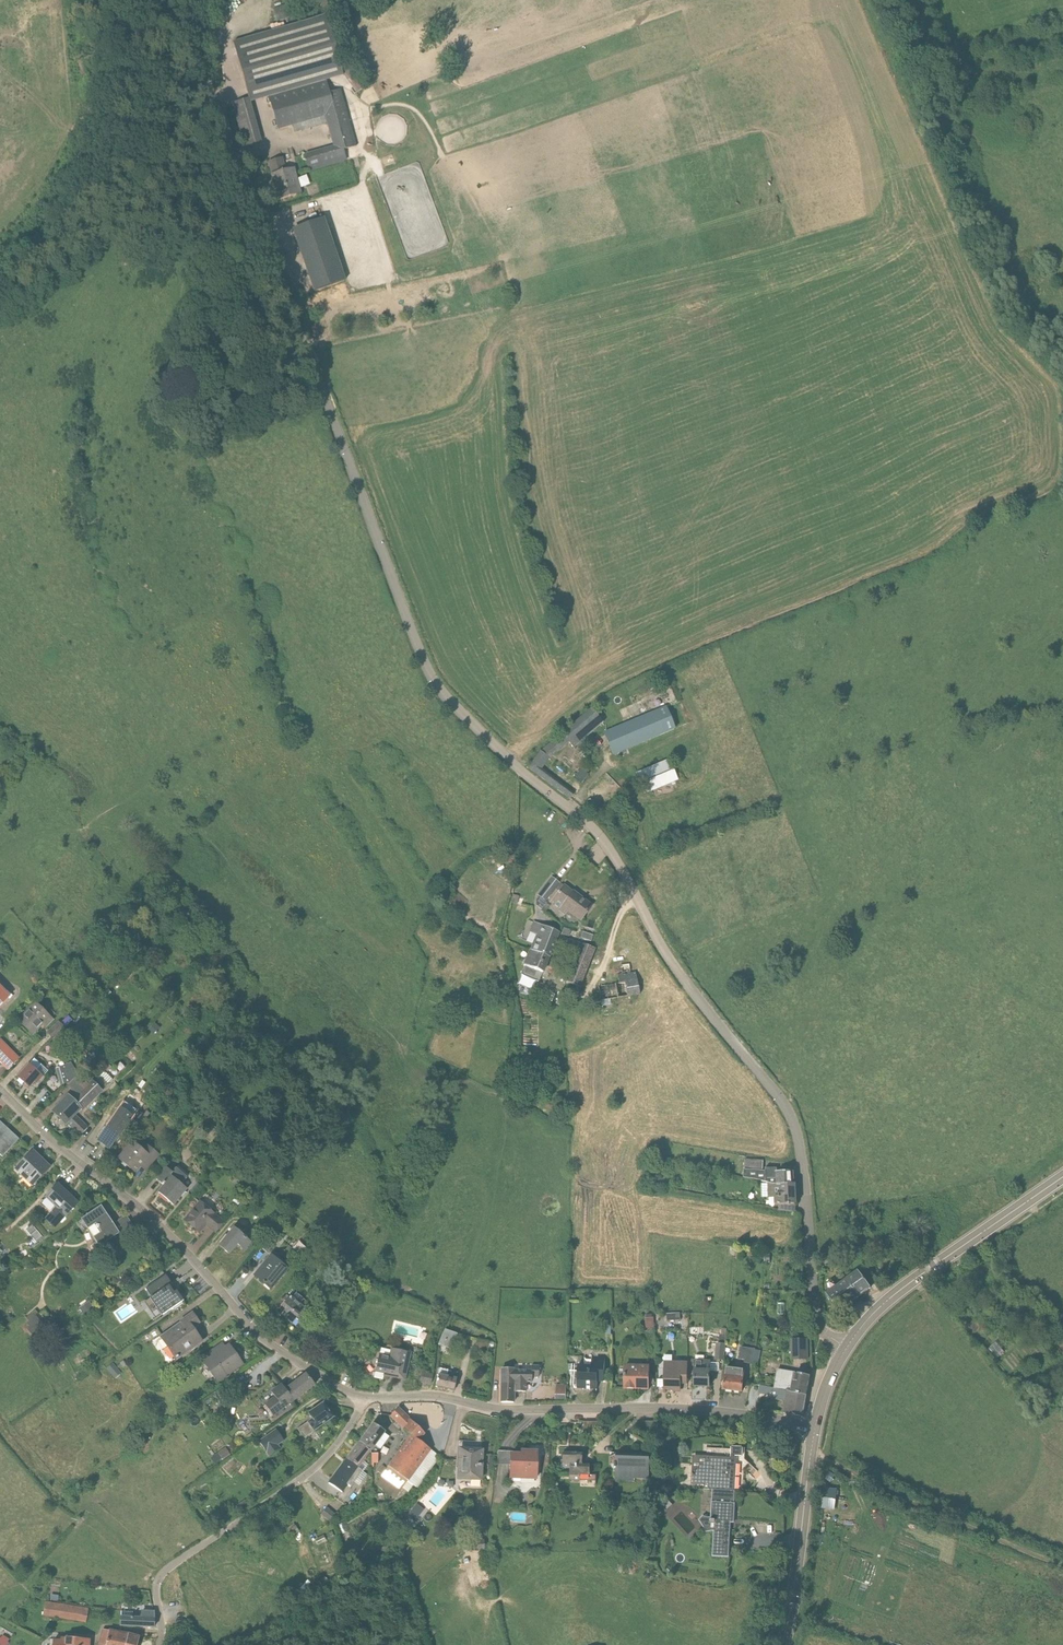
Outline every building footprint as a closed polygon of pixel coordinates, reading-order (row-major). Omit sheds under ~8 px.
[(287,8),(276,10),(278,22),(289,20),(287,8)] [(269,96),(326,79),(343,75),(343,73),(357,93),(364,87),(346,61),(340,66),(326,16),(292,25),(233,43),(238,61),(249,99),(250,99),(250,101),(269,96)] [(330,92),(326,79),(269,96),(278,130),(292,126),(295,135),(327,125),(333,146),(305,154),(305,155),(309,171),(347,161),(344,149),(357,146),(341,89),(330,92)] [(250,99),(249,99),(243,101),(232,104),(244,145),(248,145),(261,141),(250,101),(250,99)] [(295,171),(294,168),(286,171),(282,158),(268,162),(272,175),(272,177),(273,176),(276,187),(275,187),(279,200),(301,193),(295,171)] [(324,221),(292,232),(314,295),(346,284),(324,221)] [(675,732),(666,708),(605,733),(615,757),(675,732)] [(561,735),(550,744),(559,752),(569,743),(574,748),(584,740),(571,725),(561,735)] [(552,754),(544,747),(531,761),(540,769),(552,754)] [(636,773),(645,794),(678,781),(669,759),(636,773)] [(575,776),(582,781),(588,774),(580,768),(575,776)] [(525,866),(525,889),(534,890),(534,866),(525,866)] [(574,868),(568,875),(579,884),(585,876),(574,868)] [(560,883),(551,877),(538,895),(545,901),(560,883)] [(563,886),(560,884),(552,894),(552,895),(549,900),(548,902),(551,904),(553,906),(554,905),(565,914),(568,911),(580,920),(591,906),(573,892),(572,892),(564,886),(563,886)] [(434,905),(442,912),(445,908),(452,900),(457,894),(450,887),(434,905)] [(551,904),(548,902),(542,909),(541,910),(545,912),(546,911),(551,904)] [(587,921),(583,934),(594,936),(598,924),(587,921)] [(560,933),(533,922),(529,932),(536,935),(530,950),(550,958),(559,936),(560,933)] [(563,928),(561,935),(568,937),(570,931),(563,928)] [(563,937),(556,955),(572,960),(578,942),(563,937)] [(565,982),(568,984),(579,988),(594,948),(578,942),(572,960),(574,961),(565,982)] [(530,950),(516,982),(532,989),(536,980),(541,982),(544,973),(550,958),(530,950)] [(619,982),(625,981),(627,996),(640,994),(636,973),(631,974),(629,964),(620,965),(622,976),(618,976),(619,982)] [(0,987),(0,1004),(9,996),(0,987)] [(109,993),(106,990),(99,997),(103,1001),(109,993)] [(36,1003),(27,1013),(19,1020),(32,1033),(43,1022),(47,1026),(54,1018),(36,1003)] [(68,1016),(60,1023),(59,1021),(47,1032),(53,1039),(65,1028),(65,1027),(73,1020),(68,1016)] [(159,1028),(154,1023),(148,1029),(153,1034),(159,1028)] [(1,1041),(0,1041),(0,1061),(7,1068),(18,1058),(1,1041)] [(37,1084),(43,1076),(48,1071),(34,1059),(30,1064),(18,1077),(29,1087),(34,1081),(37,1084)] [(62,1088),(68,1083),(62,1066),(56,1068),(62,1088)] [(73,1102),(81,1109),(82,1110),(101,1090),(112,1079),(104,1071),(93,1081),(80,1095),(73,1102)] [(73,1090),(53,1111),(66,1124),(67,1121),(72,1126),(79,1119),(74,1115),(81,1109),(73,1102),(80,1095),(93,1081),(92,1080),(88,1084),(79,1075),(68,1085),(73,1090)] [(120,1108),(98,1140),(109,1147),(115,1138),(117,1139),(133,1117),(120,1108)] [(142,1116),(132,1130),(136,1132),(146,1119),(142,1116)] [(79,1119),(72,1126),(81,1135),(88,1128),(79,1119)] [(3,1157),(11,1147),(19,1139),(0,1122),(0,1154),(3,1157)] [(132,1142),(125,1150),(118,1158),(135,1173),(143,1163),(149,1168),(159,1155),(148,1145),(145,1149),(135,1140),(133,1142),(132,1142)] [(15,1170),(32,1187),(50,1168),(32,1151),(15,1170)] [(781,1185),(794,1184),(794,1172),(777,1173),(777,1168),(765,1168),(765,1170),(763,1170),(763,1160),(745,1158),(744,1169),(743,1177),(753,1179),(766,1182),(767,1182),(776,1184),(776,1185),(781,1185)] [(166,1167),(163,1171),(156,1179),(164,1185),(159,1192),(173,1205),(187,1189),(181,1184),(187,1177),(176,1168),(172,1172),(166,1167)] [(775,1205),(784,1205),(783,1211),(795,1213),(795,1204),(794,1184),(781,1185),(776,1185),(776,1184),(767,1182),(768,1197),(774,1197),(775,1205)] [(55,1228),(71,1210),(78,1202),(58,1184),(45,1198),(54,1207),(44,1218),(55,1228)] [(241,1200),(237,1196),(233,1201),(237,1205),(241,1200)] [(200,1201),(192,1212),(185,1220),(198,1231),(204,1223),(215,1232),(224,1221),(215,1213),(200,1201)] [(101,1206),(81,1219),(88,1230),(96,1224),(101,1232),(94,1238),(100,1247),(119,1233),(120,1234),(133,1225),(126,1216),(114,1224),(107,1214),(101,1206)] [(252,1243),(234,1228),(219,1246),(229,1254),(237,1244),(245,1252),(252,1243)] [(275,1232),(271,1237),(269,1236),(260,1247),(267,1252),(276,1242),(275,1241),(280,1236),(275,1232)] [(821,1265),(832,1264),(831,1253),(820,1254),(821,1265)] [(271,1254),(267,1259),(260,1267),(264,1270),(258,1278),(271,1289),(288,1268),(271,1254)] [(858,1270),(846,1279),(847,1280),(846,1280),(859,1297),(870,1288),(863,1278),(858,1270)] [(863,1278),(870,1288),(878,1282),(871,1273),(863,1278)] [(166,1275),(146,1289),(163,1314),(183,1301),(177,1291),(174,1293),(169,1286),(172,1284),(166,1275)] [(825,1284),(830,1292),(827,1294),(839,1311),(849,1304),(859,1297),(846,1280),(847,1280),(846,1279),(837,1286),(835,1287),(832,1280),(825,1284)] [(304,1308),(300,1304),(304,1299),(296,1293),(293,1298),(291,1296),(285,1303),(278,1312),(292,1323),(304,1308)] [(89,1303),(80,1309),(86,1317),(94,1311),(89,1303)] [(30,1327),(27,1329),(37,1340),(51,1327),(45,1320),(51,1315),(45,1308),(39,1313),(36,1309),(27,1318),(30,1321),(27,1323),(30,1326),(30,1327)] [(192,1314),(160,1337),(175,1360),(201,1342),(191,1328),(198,1323),(192,1314)] [(654,1328),(654,1317),(645,1318),(645,1328),(654,1328)] [(458,1333),(446,1328),(438,1344),(439,1344),(453,1348),(458,1333)] [(719,1334),(718,1343),(716,1343),(714,1360),(724,1360),(725,1344),(726,1335),(719,1334)] [(807,1340),(792,1340),(792,1360),(808,1359),(807,1340)] [(215,1381),(230,1370),(239,1364),(228,1348),(227,1348),(222,1342),(204,1355),(206,1359),(202,1361),(215,1381)] [(383,1379),(383,1378),(383,1376),(389,1377),(390,1374),(394,1375),(393,1376),(405,1378),(411,1352),(392,1348),(393,1346),(388,1345),(376,1353),(375,1357),(374,1357),(370,1359),(366,1375),(374,1376),(374,1377),(383,1379)] [(753,1364),(756,1349),(740,1347),(739,1359),(745,1359),(744,1363),(753,1364)] [(577,1388),(597,1389),(597,1381),(604,1382),(605,1355),(598,1355),(598,1360),(592,1360),(585,1359),(584,1364),(578,1364),(577,1388)] [(664,1361),(664,1378),(664,1389),(681,1390),(681,1383),(687,1384),(688,1362),(675,1361),(675,1359),(672,1359),(672,1355),(664,1355),(664,1361)] [(695,1369),(695,1375),(695,1386),(709,1387),(710,1371),(711,1363),(711,1360),(704,1360),(704,1356),(696,1355),(696,1360),(695,1369)] [(121,1373),(112,1363),(106,1368),(115,1378),(121,1373)] [(501,1369),(501,1392),(501,1403),(513,1403),(513,1392),(526,1392),(526,1383),(531,1383),(532,1377),(538,1377),(539,1365),(531,1365),(531,1369),(515,1369),(515,1368),(501,1369)] [(625,1365),(625,1377),(624,1388),(649,1389),(649,1365),(625,1365)] [(274,1370),(277,1374),(282,1370),(280,1366),(274,1370)] [(448,1370),(438,1368),(437,1375),(437,1376),(435,1387),(454,1390),(456,1378),(447,1376),(448,1370)] [(726,1368),(725,1379),(723,1390),(742,1392),(744,1370),(726,1368)] [(806,1395),(810,1376),(794,1373),(783,1371),(780,1385),(779,1389),(790,1392),(807,1396),(807,1395),(806,1395)] [(431,1384),(432,1375),(422,1373),(420,1382),(431,1384)] [(285,1390),(282,1385),(274,1390),(278,1396),(264,1405),(272,1416),(293,1401),(314,1385),(306,1374),(285,1390)] [(555,1383),(555,1388),(555,1399),(566,1399),(566,1384),(555,1383)] [(785,1401),(783,1413),(803,1417),(807,1396),(790,1392),(779,1389),(756,1384),(754,1395),(785,1401)] [(312,1420),(298,1429),(300,1432),(302,1431),(306,1436),(333,1417),(326,1407),(327,1407),(323,1402),(320,1405),(321,1405),(308,1414),(312,1420)] [(440,1457),(430,1449),(418,1440),(424,1433),(398,1408),(390,1416),(403,1428),(410,1434),(388,1465),(388,1466),(386,1468),(382,1465),(377,1471),(382,1475),(381,1476),(382,1476),(375,1485),(395,1499),(401,1490),(407,1494),(413,1486),(414,1486),(426,1470),(429,1472),(440,1457)] [(591,1421),(584,1422),(584,1432),(591,1432),(599,1432),(599,1421),(591,1421)] [(642,1421),(642,1433),(656,1433),(656,1421),(649,1421),(642,1421)] [(385,1440),(380,1437),(384,1431),(374,1424),(362,1441),(359,1442),(371,1450),(375,1444),(380,1447),(385,1440)] [(276,1430),(259,1442),(269,1456),(278,1450),(275,1446),(284,1441),(276,1430)] [(460,1441),(459,1480),(480,1481),(482,1442),(460,1441)] [(364,1460),(371,1450),(359,1442),(346,1460),(357,1468),(358,1468),(364,1460)] [(707,1446),(706,1455),(693,1455),(692,1484),(704,1484),(704,1488),(735,1489),(736,1459),(735,1459),(735,1456),(743,1456),(743,1447),(732,1446),(732,1448),(707,1446)] [(223,1460),(230,1454),(226,1447),(218,1453),(223,1460)] [(510,1479),(536,1480),(537,1451),(521,1451),(521,1455),(510,1455),(510,1479)] [(771,1451),(768,1453),(767,1451),(765,1453),(769,1460),(775,1457),(771,1451)] [(564,1452),(563,1464),(563,1468),(571,1468),(571,1476),(570,1480),(596,1481),(596,1474),(590,1474),(590,1464),(583,1464),(583,1453),(564,1452)] [(616,1481),(649,1482),(650,1454),(610,1453),(610,1464),(616,1464),(616,1481)] [(329,1483),(342,1494),(348,1485),(351,1488),(362,1471),(358,1468),(357,1468),(346,1460),(339,1471),(338,1470),(329,1483)] [(820,1503),(835,1506),(838,1489),(823,1487),(820,1503)] [(733,1503),(734,1490),(713,1489),(712,1501),(711,1517),(706,1517),(703,1515),(699,1520),(704,1528),(706,1532),(710,1531),(714,1531),(712,1556),(728,1557),(730,1531),(726,1531),(727,1522),(733,1522),(735,1504),(733,1503)] [(673,1504),(666,1498),(660,1503),(667,1510),(673,1504)] [(322,1514),(330,1521),(332,1522),(337,1516),(335,1515),(326,1508),(322,1514)] [(411,1510),(406,1516),(413,1521),(418,1516),(411,1510)] [(390,1530),(398,1519),(393,1515),(385,1525),(390,1530)] [(286,1529),(287,1530),(288,1531),(292,1537),(299,1531),(295,1525),(294,1523),(286,1529)] [(386,1552),(381,1540),(373,1543),(373,1544),(363,1548),(365,1554),(375,1551),(377,1555),(386,1552)] [(86,1623),(86,1618),(105,1620),(106,1610),(88,1608),(88,1609),(45,1601),(42,1616),(86,1623)] [(136,1627),(143,1627),(154,1627),(154,1619),(153,1618),(154,1612),(141,1612),(141,1617),(131,1617),(131,1610),(121,1610),(121,1616),(120,1616),(120,1626),(136,1627)] [(128,1634),(109,1629),(109,1630),(102,1629),(97,1644),(137,1644),(139,1637),(128,1634)] [(0,1639),(0,1644),(1,1644),(9,1644),(13,1638),(4,1633),(0,1639)]
